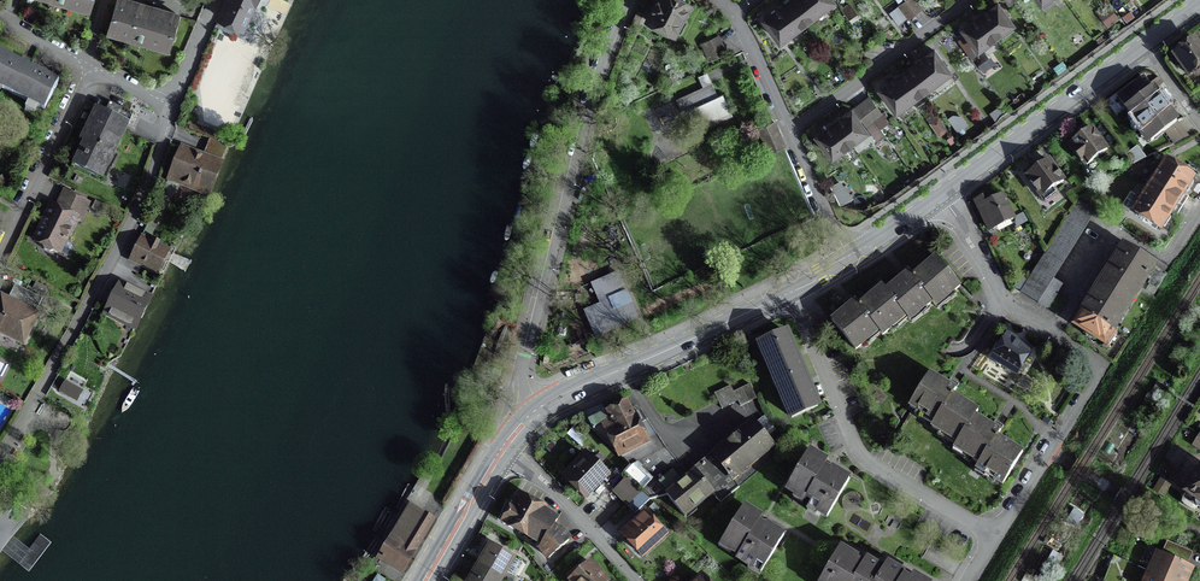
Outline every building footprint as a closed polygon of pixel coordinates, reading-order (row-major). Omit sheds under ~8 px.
[(88,12),(92,0),(46,0),(88,12)] [(107,34),(167,51),(177,16),(167,13),(148,7),(128,2),(122,0),(117,0),(107,34)] [(219,18),(242,28),(254,0),(226,0),(219,18)] [(648,20),(674,33),(675,32),(680,34),(686,22),(681,20),(689,5),(679,0),(658,0),(648,20)] [(806,23),(833,3),(830,0),(792,0),(790,1),(783,7),(782,6),(779,8),(777,10),(776,11),(764,21),(779,42),(806,23)] [(922,10),(915,0),(907,0),(905,2),(897,7),(907,20),(911,17),(914,15),(918,12),(922,10)] [(848,20),(856,15),(849,5),(841,11),(848,20)] [(981,14),(978,16),(975,18),(972,20),(974,22),(962,30),(978,51),(995,38),(1012,26),(997,5),(986,13),(984,11),(981,14)] [(709,61),(725,54),(718,37),(701,45),(709,61)] [(1177,61),(1174,63),(1178,68),(1181,66),(1188,75),(1198,68),(1199,70),(1199,50),(1194,42),(1174,56),(1177,61)] [(880,91),(896,112),(949,73),(933,52),(920,61),(919,61),(917,63),(914,65),(914,66),(907,71),(899,76),(898,76),(896,78),(893,80),(893,81),(880,91)] [(43,111),(58,83),(30,69),(0,54),(0,89),(43,111)] [(1055,71),(1058,76),(1067,69),(1062,63),(1057,66),(1058,69),(1055,71)] [(1148,85),(1143,79),(1118,98),(1122,104),(1150,142),(1176,123),(1155,95),(1148,85)] [(717,97),(711,84),(707,86),(676,100),(682,114),(688,112),(689,114),(691,114),(699,131),(731,116),(722,95),(717,97)] [(881,115),(870,99),(866,102),(862,105),(858,108),(854,111),(865,127),(866,126),(873,121),(881,115)] [(109,104),(105,112),(125,123),(128,125),(132,115),(109,104)] [(99,178),(125,123),(105,112),(98,109),(91,125),(87,123),(83,131),(87,133),(71,165),(99,178)] [(835,120),(832,122),(829,125),(826,127),(827,129),(816,137),(831,158),(849,145),(866,132),(851,112),(839,120),(838,118),(835,120)] [(947,129),(939,118),(932,123),(940,135),(947,129)] [(769,153),(784,146),(773,123),(759,129),(769,153)] [(1083,135),(1080,131),(1078,133),(1076,135),(1078,138),(1070,144),(1075,150),(1074,154),(1078,158),(1081,159),(1086,165),(1107,150),(1091,129),(1083,135)] [(168,179),(209,196),(221,165),(180,148),(168,179)] [(1144,159),(1137,148),(1129,155),(1132,165),(1144,159)] [(1062,182),(1047,161),(1036,169),(1026,177),(1044,202),(1055,194),(1052,189),(1062,182)] [(1192,179),(1166,162),(1154,180),(1153,179),(1151,178),(1146,185),(1142,191),(1144,193),(1146,194),(1134,212),(1160,229),(1161,227),(1164,228),(1170,219),(1167,218),(1170,214),(1175,217),(1181,207),(1188,198),(1182,194),(1185,190),(1187,192),(1193,183),(1191,181),(1192,179)] [(852,200),(839,184),(831,188),(840,206),(852,200)] [(71,195),(63,212),(75,219),(79,221),(88,204),(71,195)] [(975,201),(989,231),(994,229),(1013,220),(1001,197),(990,202),(987,195),(975,201)] [(1073,246),(1095,212),(1078,201),(1030,278),(1021,293),(1035,301),(1047,309),(1056,294),(1061,286),(1052,280),(1073,246)] [(59,252),(75,219),(63,212),(51,206),(34,241),(41,244),(43,250),(49,253),(55,250),(59,252)] [(141,238),(130,260),(157,274),(168,252),(141,238)] [(1113,265),(1099,285),(1086,307),(1084,306),(1083,305),(1079,310),(1082,312),(1074,325),(1084,332),(1085,337),(1089,339),(1094,338),(1104,344),(1103,346),(1102,347),(1106,350),(1108,347),(1116,334),(1113,331),(1129,305),(1153,267),(1123,248),(1116,259),(1114,258),(1113,257),(1109,263),(1113,265)] [(901,279),(885,292),(881,288),(858,307),(854,302),(850,305),(831,321),(855,351),(878,332),(882,336),(905,317),(909,321),(932,303),(937,310),(961,291),(935,259),(912,278),(908,272),(904,275),(900,278),(901,279)] [(1148,284),(1157,290),(1166,275),(1157,269),(1149,282),(1148,284)] [(620,280),(617,274),(601,281),(604,288),(620,280)] [(135,329),(150,300),(119,284),(104,313),(135,329)] [(22,289),(14,305),(33,315),(41,299),(22,289)] [(33,315),(14,305),(1,299),(0,302),(0,333),(21,343),(35,316),(33,315)] [(589,320),(597,337),(637,319),(630,303),(589,320)] [(794,354),(785,332),(759,344),(791,419),(817,408),(807,385),(794,354)] [(1015,373),(1029,352),(1006,338),(993,359),(1015,373)] [(994,429),(974,416),(977,411),(951,396),(955,390),(949,387),(929,374),(909,407),(934,422),(931,427),(957,443),(954,449),(978,464),(975,469),(1002,486),(1022,453),(996,438),(1000,432),(994,429)] [(1013,382),(1031,393),(1036,384),(1022,376),(1020,379),(1016,376),(1013,382)] [(60,391),(76,401),(80,393),(65,384),(60,391)] [(740,407),(756,399),(749,385),(733,393),(730,386),(714,394),(721,410),(737,402),(740,407)] [(631,466),(665,449),(646,421),(637,425),(626,402),(606,412),(602,403),(583,413),(587,421),(591,429),(605,442),(606,442),(631,466)] [(665,449),(631,466),(623,475),(641,492),(649,500),(666,496),(684,518),(711,495),(720,503),(738,488),(731,478),(771,445),(753,424),(689,477),(665,449)] [(1164,471),(1172,476),(1186,454),(1178,449),(1173,446),(1159,468),(1164,471)] [(826,517),(848,480),(830,469),(829,472),(826,470),(823,468),(826,462),(808,451),(786,489),(810,503),(807,506),(826,517)] [(584,455),(572,467),(575,471),(566,480),(585,497),(606,476),(584,455)] [(1186,493),(1197,500),(1196,502),(1196,504),(1197,506),(1199,508),(1199,471),(1186,493)] [(626,479),(613,492),(626,505),(638,492),(626,479)] [(1169,486),(1161,481),(1153,493),(1162,498),(1169,486)] [(513,501),(512,501),(500,523),(540,546),(537,549),(547,561),(572,539),(563,529),(556,525),(559,518),(547,510),(548,508),(519,492),(513,501)] [(626,505),(634,514),(649,500),(641,492),(626,505)] [(433,520),(410,506),(377,559),(401,573),(433,520)] [(760,521),(762,517),(744,506),(721,544),(744,558),(743,561),(761,572),(785,534),(767,522),(766,525),(762,523),(760,521)] [(664,530),(647,511),(645,509),(642,512),(644,514),(632,524),(631,523),(619,533),(638,554),(661,533),(664,530)] [(489,541),(480,557),(476,563),(474,566),(466,580),(503,580),(504,579),(507,580),(511,574),(517,577),(526,564),(516,559),(517,558),(489,541)] [(884,569),(867,558),(863,564),(860,562),(857,560),(859,558),(841,547),(820,580),(926,580),(913,573),(912,575),(907,573),(907,574),(888,562),(884,569)] [(1191,569),(1156,553),(1144,580),(1186,580),(1191,569)] [(590,559),(567,580),(568,580),(610,580),(590,559)]
